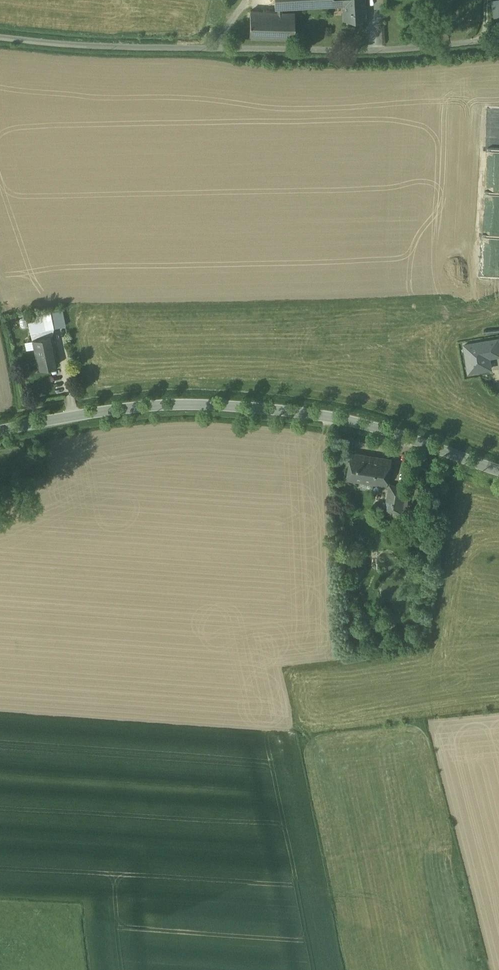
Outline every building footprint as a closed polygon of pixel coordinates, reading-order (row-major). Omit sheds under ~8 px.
[(343,3),(343,17),(364,16),(363,0),(342,0),(343,3)] [(294,12),(250,10),(250,37),(294,38),(294,12)] [(63,310),(51,313),(54,327),(66,325),(63,310)] [(51,313),(35,316),(38,330),(54,327),(51,313)] [(52,335),(33,339),(39,368),(58,364),(52,335)] [(469,372),(493,368),(491,357),(498,355),(498,337),(464,343),(469,372)] [(392,459),(352,452),(348,479),(388,485),(392,459)] [(405,487),(390,484),(386,509),(401,511),(405,487)]
